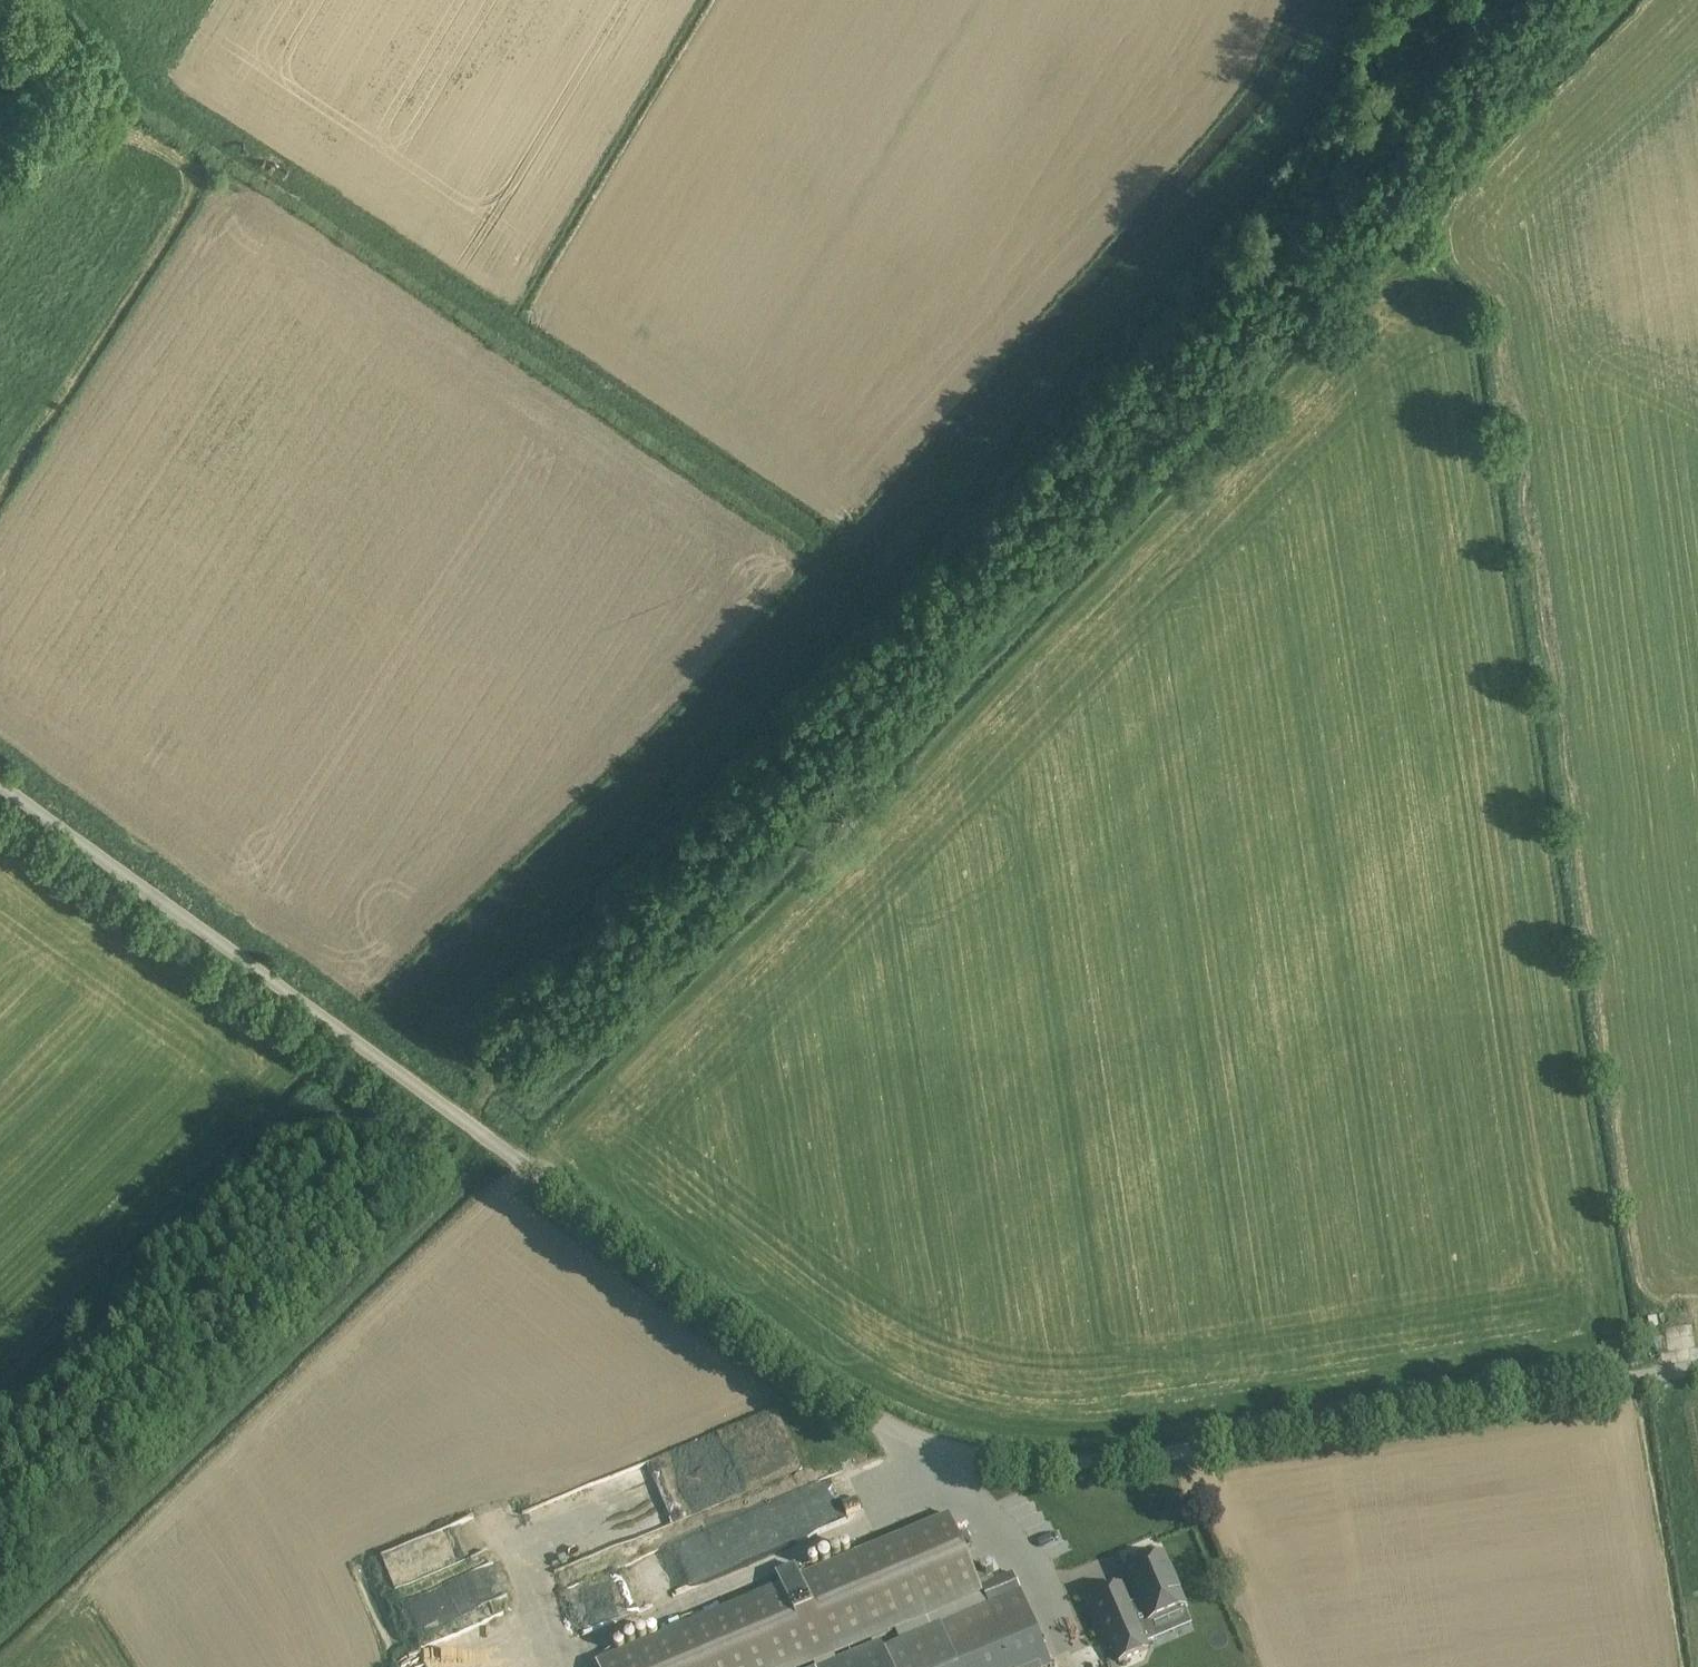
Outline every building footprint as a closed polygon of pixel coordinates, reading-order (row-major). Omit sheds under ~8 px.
[(1052,1664),(1014,1574),(981,1588),(950,1515),(801,1578),(795,1565),(776,1574),(781,1586),(596,1664),(598,1666),(809,1666),(814,1665),(815,1666),(1045,1666),(1052,1664)] [(443,1635),(511,1613),(505,1593),(503,1594),(478,1518),(379,1549),(393,1590),(423,1580),(425,1587),(441,1582),(452,1614),(437,1619),(443,1635)] [(1126,1571),(1139,1602),(1141,1606),(1131,1610),(1129,1606),(1121,1587),(1092,1599),(1102,1622),(1119,1663),(1148,1651),(1145,1644),(1191,1625),(1184,1608),(1185,1607),(1163,1556),(1126,1571)] [(984,1573),(983,1575),(984,1576),(984,1577),(984,1578),(985,1579),(986,1580),(987,1581),(988,1581),(989,1581),(991,1581),(992,1581),(993,1581),(994,1580),(995,1579),(996,1578),(996,1577),(997,1576),(997,1575),(997,1573),(996,1572),(996,1571),(995,1570),(994,1569),(993,1569),(992,1568),(991,1568),(989,1568),(988,1568),(987,1569),(986,1569),(985,1570),(984,1571),(984,1572),(984,1573)] [(391,1666),(429,1666),(429,1655),(391,1656),(391,1666)]
